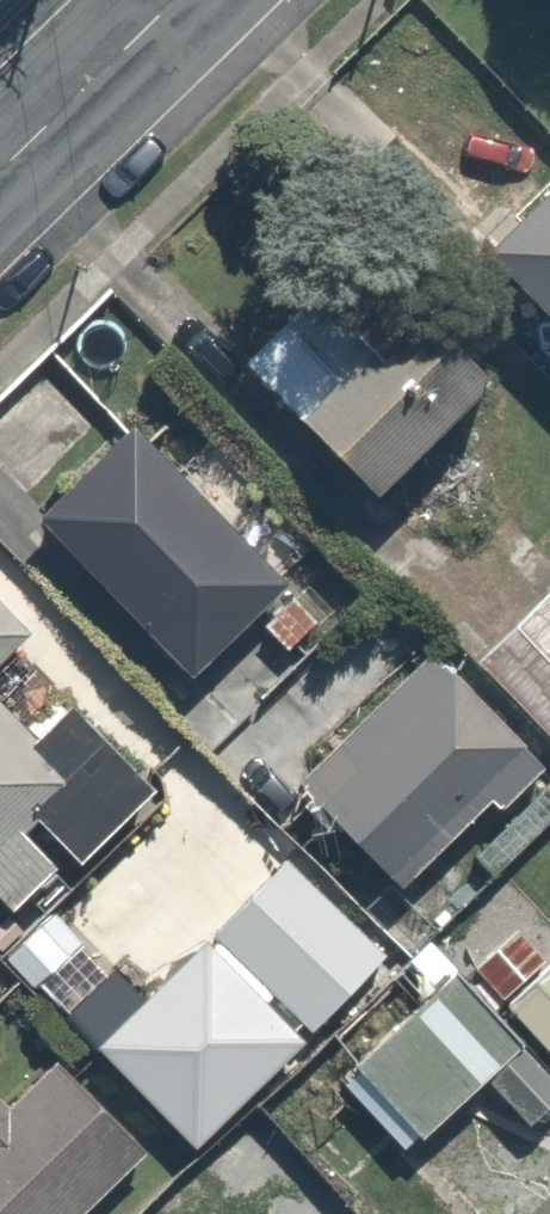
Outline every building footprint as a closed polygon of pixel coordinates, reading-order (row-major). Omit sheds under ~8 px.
[(483,245),(549,313),(549,182),(483,245)] [(288,299),(240,345),(363,473),(476,365),(401,287),(336,348),(288,299)] [(0,378),(0,538),(3,541),(32,513),(184,670),(298,560),(132,387),(97,420),(29,350),(0,378)] [(473,645),(549,720),(549,582),(542,574),(473,645)] [(41,824),(63,849),(152,766),(0,601),(0,862),(41,824)] [(452,647),(305,774),(383,865),(530,737),(452,647)] [(156,899),(104,956),(149,997),(176,966),(243,1027),(274,993),(313,1029),(389,944),(286,850),(203,942),(156,899)] [(549,1105),(549,1063),(444,954),(336,1060),(412,1138),(469,1081),(520,1134),(549,1105)] [(152,1136),(72,1056),(0,1127),(0,1213),(75,1213),(152,1136)] [(517,1213),(549,1213),(549,1186),(517,1213)] [(302,1213),(343,1213),(325,1194),(302,1213)]
